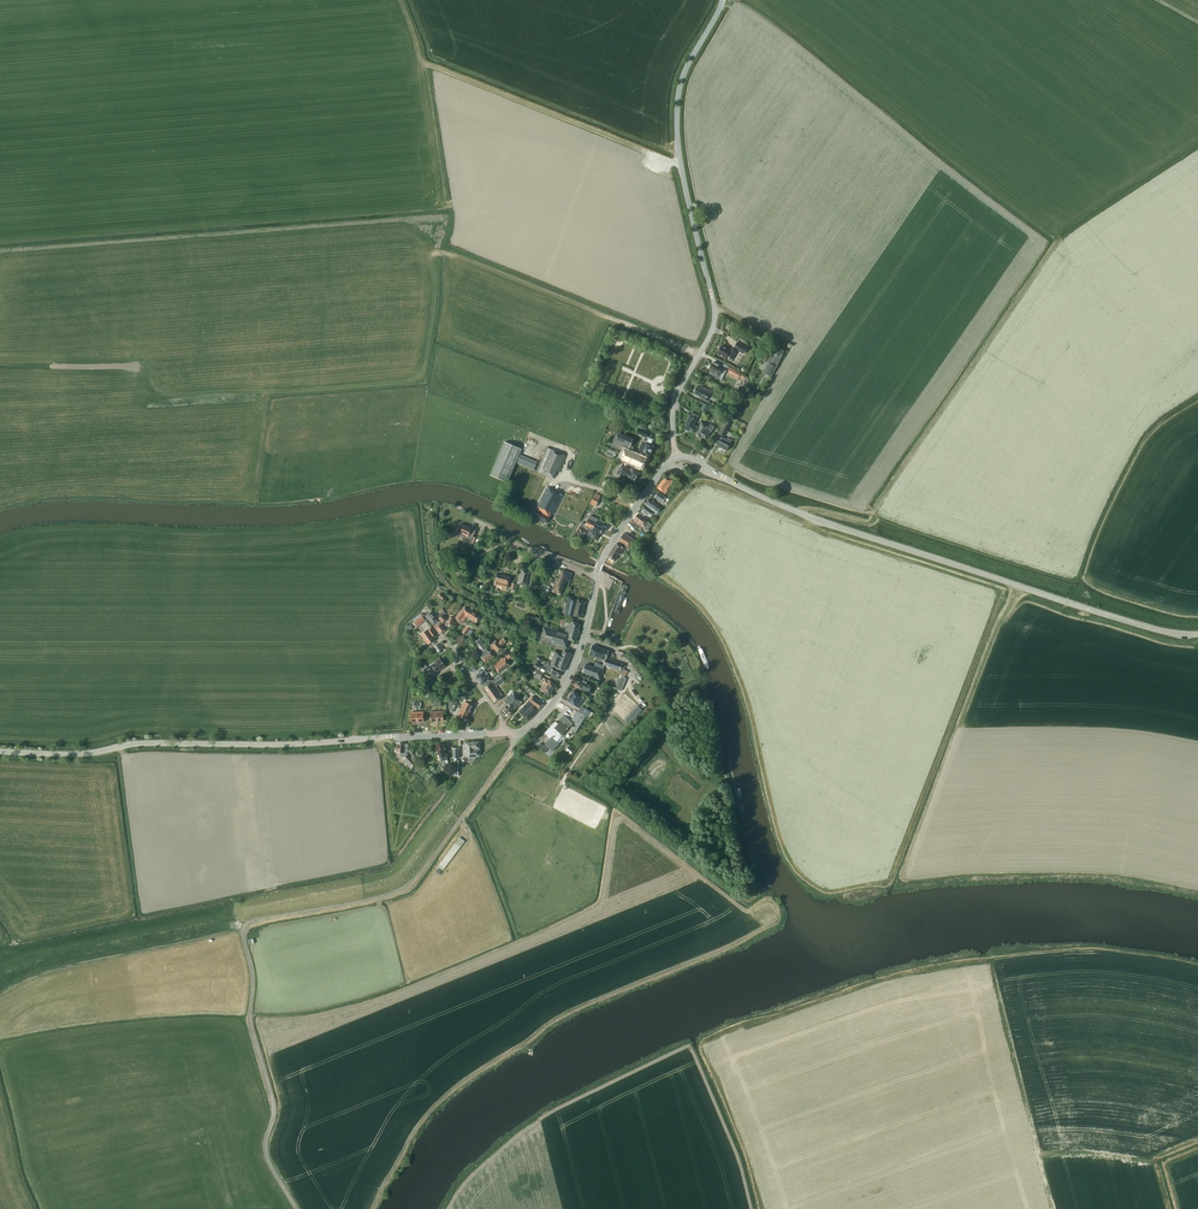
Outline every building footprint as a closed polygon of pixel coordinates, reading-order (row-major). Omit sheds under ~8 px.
[(737,342),(734,348),(744,354),(747,348),(737,342)] [(733,359),(737,351),(731,348),(730,351),(721,346),(717,354),(726,358),(727,356),(733,359)] [(771,375),(782,354),(774,349),(763,371),(771,375)] [(721,376),(720,375),(722,371),(726,373),(727,371),(727,370),(728,370),(726,369),(724,368),(713,362),(708,370),(712,372),(711,374),(719,379),(721,376)] [(745,375),(729,367),(728,370),(727,370),(729,371),(727,374),(738,379),(739,377),(744,379),(745,375)] [(706,401),(712,392),(706,388),(705,389),(701,386),(700,389),(697,387),(694,392),(700,396),(699,397),(706,401)] [(700,410),(705,412),(709,406),(704,403),(700,410)] [(694,433),(697,427),(694,425),(697,419),(699,416),(692,412),(690,415),(685,425),(686,425),(684,428),(691,432),(694,433)] [(716,432),(724,436),(730,425),(728,423),(730,419),(725,416),(716,432)] [(706,440),(710,432),(711,433),(715,427),(710,424),(709,425),(702,421),(699,426),(700,427),(696,434),(701,437),(706,440)] [(636,433),(647,437),(649,432),(639,428),(636,433)] [(612,447),(623,451),(624,449),(626,450),(626,449),(628,449),(629,447),(630,447),(633,439),(617,432),(614,440),(612,440),(611,443),(613,443),(612,447)] [(649,457),(654,445),(652,444),(654,439),(648,437),(646,442),(643,441),(638,452),(649,457)] [(731,442),(731,440),(727,438),(726,439),(723,437),(721,441),(718,440),(716,445),(722,448),(721,448),(726,451),(729,446),(731,442)] [(508,482),(510,478),(517,462),(520,463),(523,456),(520,455),(522,450),(504,442),(491,474),(508,482)] [(553,479),(553,478),(556,471),(559,472),(566,456),(547,447),(536,472),(553,479)] [(617,453),(608,449),(606,454),(615,458),(617,453)] [(624,449),(623,451),(620,459),(641,469),(646,459),(626,450),(624,449)] [(624,463),(617,474),(615,476),(619,479),(621,476),(625,479),(632,484),(640,473),(632,468),(631,470),(627,467),(628,465),(624,463)] [(673,481),(668,478),(666,476),(657,488),(664,493),(673,481)] [(553,514),(563,495),(547,487),(531,517),(545,524),(551,513),(553,514)] [(662,503),(666,497),(658,492),(654,497),(662,503)] [(590,504),(596,507),(601,496),(595,493),(594,495),(590,504)] [(645,507),(653,512),(657,515),(662,508),(649,499),(646,503),(647,504),(645,507)] [(645,521),(646,520),(643,518),(645,515),(646,515),(646,516),(647,516),(648,516),(649,516),(650,516),(650,515),(651,515),(652,514),(652,513),(644,507),(641,511),(641,512),(639,515),(638,514),(634,519),(636,520),(644,526),(646,527),(648,529),(651,524),(647,521),(647,522),(645,521)] [(598,519),(590,515),(586,524),(582,522),(576,532),(587,537),(588,535),(596,539),(599,532),(601,533),(603,528),(595,525),(598,519)] [(462,519),(458,528),(466,531),(465,532),(473,536),(472,538),(475,539),(477,533),(475,532),(477,526),(462,519)] [(636,541),(634,540),(624,533),(618,543),(624,546),(623,548),(616,544),(608,556),(614,561),(617,557),(619,554),(620,555),(621,554),(623,555),(627,549),(629,550),(630,548),(630,549),(636,541)] [(526,585),(529,572),(521,570),(517,583),(526,585)] [(569,581),(572,574),(563,570),(558,582),(556,581),(552,591),(561,594),(567,580),(569,581)] [(507,588),(510,577),(497,574),(494,585),(502,586),(501,589),(506,590),(506,587),(507,588)] [(621,614),(630,583),(624,582),(616,613),(621,614)] [(581,618),(585,602),(578,600),(578,599),(569,597),(564,616),(573,618),(574,616),(581,618)] [(462,609),(455,617),(460,622),(461,624),(467,617),(471,619),(471,620),(476,623),(481,615),(465,606),(462,609)] [(433,625),(438,621),(431,612),(426,616),(433,625)] [(446,630),(442,626),(443,623),(447,619),(443,614),(438,618),(440,620),(434,626),(441,634),(446,630)] [(418,626),(425,620),(422,616),(414,622),(418,626)] [(580,624),(570,621),(569,624),(569,625),(567,625),(565,630),(560,629),(560,630),(558,630),(558,628),(544,625),(540,640),(540,642),(540,643),(566,649),(568,639),(573,641),(575,641),(580,624)] [(467,624),(462,632),(466,635),(472,628),(467,624)] [(433,636),(436,634),(431,627),(421,634),(428,644),(435,640),(433,636)] [(463,636),(461,634),(454,641),(461,646),(468,638),(464,634),(463,636)] [(503,648),(501,646),(506,642),(503,638),(498,642),(496,640),(491,645),(498,653),(503,648)] [(439,643),(433,646),(437,652),(443,649),(439,643)] [(604,665),(608,666),(618,669),(623,671),(625,666),(622,665),(622,664),(620,663),(604,658),(607,650),(592,645),(589,654),(596,656),(596,659),(600,661),(601,658),(605,659),(604,665)] [(485,663),(494,656),(490,651),(489,652),(486,649),(479,654),(485,663)] [(548,663),(548,664),(550,666),(562,670),(564,671),(572,653),(563,650),(562,653),(556,651),(550,664),(548,663)] [(510,665),(505,658),(504,656),(501,658),(502,659),(494,665),(499,673),(510,665)] [(537,657),(532,666),(539,670),(541,666),(538,664),(541,660),(537,657)] [(436,673),(446,666),(440,659),(435,663),(434,662),(427,667),(425,664),(422,666),(426,673),(432,668),(436,673)] [(550,666),(548,664),(546,669),(548,671),(550,672),(559,676),(562,670),(550,666)] [(606,670),(608,666),(604,665),(603,669),(594,666),(594,667),(586,664),(583,672),(590,675),(590,676),(600,680),(604,669),(606,670)] [(538,670),(539,670),(532,666),(531,665),(529,669),(534,672),(533,674),(540,678),(544,673),(538,670)] [(486,674),(489,672),(488,671),(486,668),(481,672),(482,673),(477,676),(476,676),(482,685),(490,679),(487,675),(486,674)] [(437,684),(435,681),(436,680),(432,675),(424,680),(430,688),(437,684)] [(503,696),(496,686),(504,680),(501,675),(493,681),(484,687),(495,703),(503,696)] [(616,689),(621,691),(626,678),(621,676),(616,689)] [(549,696),(557,685),(551,681),(548,679),(541,690),(544,692),(549,696)] [(591,694),(596,685),(587,680),(586,682),(580,679),(577,684),(580,686),(579,687),(582,689),(581,690),(587,692),(587,691),(591,694)] [(523,689),(532,696),(535,692),(527,685),(523,689)] [(584,698),(583,697),(584,695),(578,691),(576,693),(573,691),(567,701),(578,708),(584,698)] [(513,693),(504,701),(507,705),(502,709),(506,713),(506,714),(508,716),(508,715),(509,716),(514,711),(522,702),(517,698),(513,693)] [(603,706),(605,707),(609,700),(602,695),(598,702),(603,706)] [(528,721),(544,704),(532,696),(529,700),(518,712),(522,715),(528,721)] [(462,708),(470,712),(473,706),(465,701),(462,708)] [(581,706),(578,711),(586,716),(589,711),(581,706)] [(466,719),(470,712),(462,708),(458,715),(466,719)] [(431,721),(444,721),(443,711),(431,711),(431,721)] [(583,720),(586,716),(578,711),(578,712),(576,711),(574,715),(583,720)] [(555,721),(549,728),(555,734),(556,733),(560,736),(563,739),(564,741),(567,738),(563,734),(573,723),(564,715),(559,720),(560,722),(558,724),(555,721)] [(575,733),(583,720),(574,715),(571,720),(577,723),(572,731),(575,733)] [(560,736),(556,733),(555,734),(549,728),(544,733),(550,739),(545,744),(544,746),(540,743),(537,746),(544,753),(549,748),(552,751),(558,744),(559,744),(563,739),(560,736)] [(478,757),(481,755),(480,742),(465,742),(466,758),(478,757)] [(397,752),(404,758),(403,759),(411,767),(415,763),(408,755),(408,744),(404,744),(398,744),(397,752)] [(445,744),(441,744),(440,744),(438,744),(436,744),(437,754),(439,754),(439,760),(445,760),(445,765),(448,764),(448,760),(448,754),(445,754),(445,744)] [(569,746),(566,750),(570,754),(574,750),(569,746)] [(444,870),(464,840),(460,837),(440,867),(444,870)]
